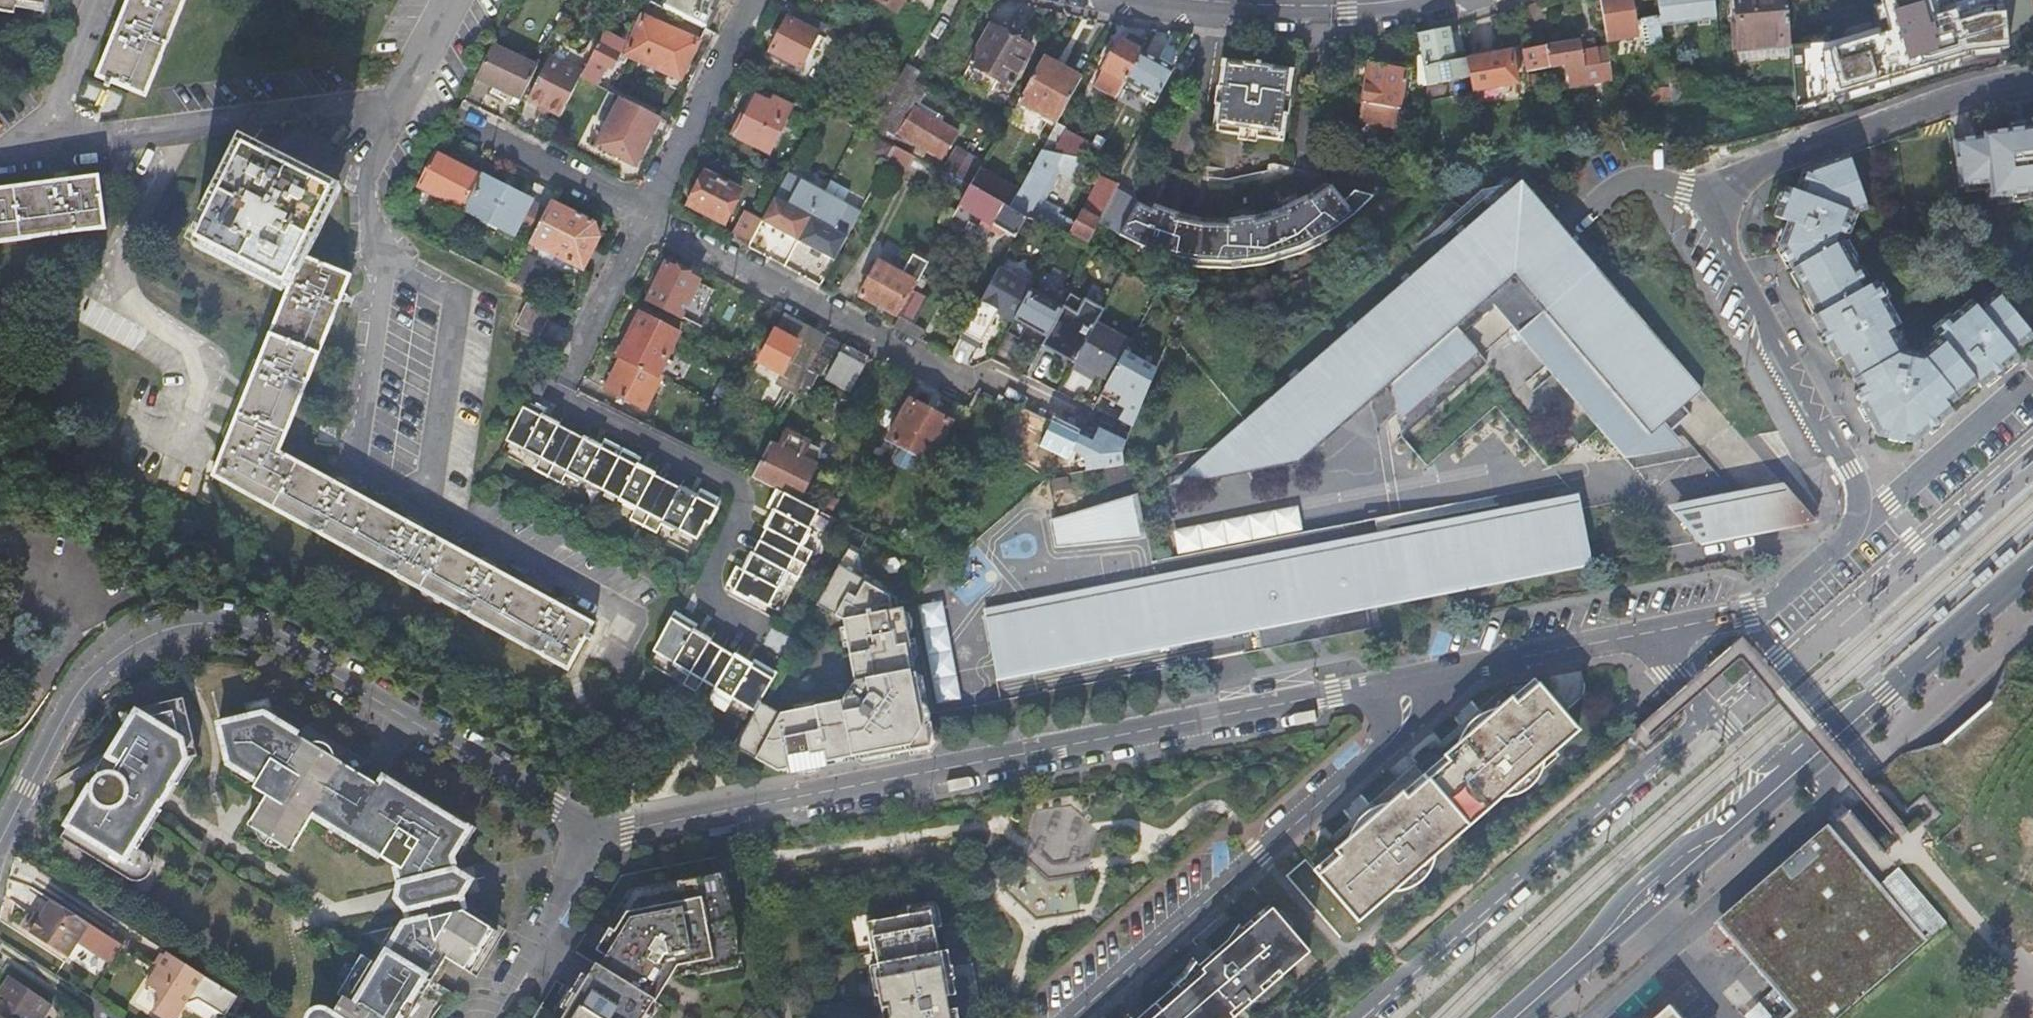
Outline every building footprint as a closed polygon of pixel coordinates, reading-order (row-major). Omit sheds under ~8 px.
[(27,18),(29,3),(55,6),(56,0),(0,0),(0,14),(27,18)] [(97,77),(107,81),(105,87),(110,89),(113,83),(150,98),(188,0),(129,0),(97,77)] [(706,31),(714,14),(711,13),(718,0),(668,0),(663,10),(703,30),(706,31)] [(897,14),(906,0),(874,0),(897,14)] [(1606,41),(1637,36),(1635,26),(1642,25),(1645,45),(1650,45),(1663,44),(1661,26),(1660,16),(1634,20),(1631,2),(1631,0),(1600,0),(1606,41)] [(1660,16),(1661,26),(1717,19),(1715,0),(1658,0),(1660,16)] [(1795,95),(1791,46),(1787,0),(1736,0),(1736,2),(1738,21),(1732,22),(1737,95),(1795,95)] [(1882,24),(1826,43),(1791,46),(1795,95),(1797,109),(1970,54),(2008,50),(2011,0),(1962,0),(1939,4),(1938,0),(1875,0),(1882,24)] [(703,30),(663,10),(648,2),(633,35),(631,39),(627,49),(624,56),(627,57),(679,81),(687,63),(696,45),(703,30)] [(827,28),(796,8),(789,20),(786,18),(778,35),(769,52),(801,69),(818,35),(827,28)] [(961,83),(982,95),(987,87),(993,91),(997,83),(1009,90),(1031,51),(1019,43),(1022,37),(1016,34),(1010,31),(1008,37),(992,28),(969,67),(970,67),(961,83)] [(1454,52),(1450,28),(1434,31),(1418,35),(1428,87),(1469,79),(1466,61),(1464,51),(1454,52)] [(581,78),(597,86),(606,68),(611,70),(615,63),(619,56),(614,53),(618,47),(615,45),(617,41),(603,34),(581,77),(581,78)] [(627,49),(631,39),(624,35),(619,46),(627,49)] [(1124,83),(1141,53),(1145,45),(1137,41),(1130,38),(1126,46),(1118,42),(1102,72),(1093,88),(1116,100),(1124,83)] [(1570,87),(1613,81),(1607,48),(1596,49),(1596,48),(1582,50),(1580,44),(1580,41),(1552,45),(1524,50),(1527,72),(1566,65),(1568,73),(1570,87)] [(1595,42),(1580,44),(1582,50),(1596,48),(1595,42)] [(493,45),(476,79),(498,90),(520,101),(537,68),(493,45)] [(1495,55),(1479,58),(1466,61),(1469,79),(1471,90),(1516,82),(1515,72),(1513,65),(1511,52),(1495,55)] [(1157,62),(1141,53),(1124,83),(1131,87),(1131,90),(1137,93),(1140,92),(1144,93),(1142,97),(1142,99),(1155,105),(1173,70),(1157,62)] [(560,119),(565,109),(581,78),(581,77),(549,60),(528,102),(544,111),(560,119)] [(1056,125),(1081,81),(1062,70),(1043,60),(1018,104),(1056,125)] [(1256,63),(1255,65),(1239,64),(1222,61),(1218,87),(1218,88),(1222,89),(1220,106),(1216,105),(1216,106),(1212,132),(1239,136),(1240,129),(1257,132),(1256,138),(1257,138),(1283,142),(1287,115),(1287,114),(1283,114),(1285,97),(1289,98),(1290,97),(1293,70),(1276,68),(1259,66),(1260,63),(1256,63)] [(1397,129),(1405,72),(1388,69),(1370,66),(1361,122),(1397,129)] [(1702,76),(1668,79),(1669,88),(1671,101),(1703,98),(1702,76)] [(1530,86),(1518,88),(1520,99),(1532,97),(1530,86)] [(1214,106),(1216,106),(1216,105),(1220,106),(1222,89),(1218,88),(1218,87),(1217,87),(1214,106)] [(1647,89),(1648,103),(1671,101),(1669,88),(1647,89)] [(893,90),(867,134),(880,141),(906,98),(899,94),(893,90)] [(1291,97),(1290,97),(1289,98),(1285,97),(1283,114),(1287,114),(1287,115),(1289,115),(1291,97)] [(628,102),(621,98),(612,117),(619,120),(628,102)] [(791,109),(773,100),(770,106),(755,99),(744,121),(740,118),(735,127),(731,136),(768,154),(791,109)] [(660,119),(628,102),(619,120),(612,117),(594,150),(602,154),(604,151),(613,156),(622,160),(626,160),(626,159),(627,159),(629,159),(629,158),(630,157),(633,155),(635,150),(642,153),(660,119)] [(939,162),(956,135),(913,109),(897,134),(939,162)] [(1954,139),(1960,190),(1989,187),(1991,204),(2032,199),(2032,120),(2030,121),(2031,130),(1954,139)] [(1082,160),(1089,148),(1065,135),(1066,132),(1055,126),(1041,153),(1062,157),(1082,160)] [(1238,140),(1256,143),(1257,138),(1256,138),(1257,132),(1240,129),(1239,136),(1238,140)] [(895,149),(883,170),(902,179),(910,163),(921,169),(924,163),(895,149)] [(190,250),(287,289),(299,258),(328,191),(232,150),(195,239),(190,236),(187,245),(191,247),(190,250)] [(1026,220),(1051,230),(1068,236),(1088,246),(1118,189),(1110,184),(1101,179),(1075,226),(1059,217),(1061,212),(1043,202),(1058,175),(1071,181),(1082,160),(1062,157),(1041,153),(1018,193),(1009,210),(1026,220)] [(1407,171),(1410,156),(1395,154),(1393,168),(1407,171)] [(1843,244),(1853,215),(1868,209),(1849,154),(1832,160),(1781,178),(1772,202),(1761,233),(1800,299),(1853,392),(1886,449),(1910,450),(1965,402),(2018,357),(2032,337),(1996,294),(1920,357),(1902,353),(1843,244)] [(418,187),(462,209),(478,178),(456,167),(433,156),(418,187)] [(969,187),(1009,210),(1018,193),(979,170),(969,187)] [(724,225),(740,194),(705,175),(695,192),(689,207),(724,225)] [(822,195),(785,175),(779,186),(759,223),(777,233),(796,243),(822,195)] [(112,177),(32,187),(0,191),(0,243),(117,228),(112,177)] [(464,212),(481,221),(480,223),(495,230),(496,228),(513,237),(516,230),(531,237),(544,213),(544,212),(529,204),(530,202),(506,190),(482,177),(464,212)] [(1490,300),(1624,457),(1704,389),(1528,183),(1169,481),(1302,457),(1396,379),(1405,429),(1491,358),(1462,324),(1490,300)] [(1324,185),(1307,197),(1310,202),(1331,186),(1324,185)] [(1152,212),(1138,205),(1121,237),(1137,246),(1157,252),(1168,256),(1192,261),(1199,262),(1231,263),(1264,259),(1299,248),(1329,233),(1355,215),(1374,197),(1355,192),(1344,202),(1331,186),(1310,202),(1307,197),(1283,209),(1285,214),(1257,223),(1255,217),(1229,221),(1229,226),(1203,226),(1178,221),(1179,215),(1154,206),(1152,212)] [(1003,232),(1014,239),(1025,219),(1009,210),(969,187),(944,233),(959,242),(974,215),(982,220),(979,224),(989,229),(985,237),(991,240),(995,233),(1000,236),(1003,232)] [(822,195),(796,243),(814,253),(833,262),(859,214),(822,195)] [(593,226),(549,203),(544,212),(544,213),(531,237),(528,244),(582,271),(590,253),(598,239),(593,226)] [(1283,209),(1255,217),(1257,223),(1285,214),(1283,209)] [(1204,220),(1179,215),(1178,221),(1203,226),(1229,226),(1229,221),(1204,220)] [(734,237),(747,244),(758,224),(745,217),(734,237)] [(1168,256),(1157,252),(1154,259),(1166,263),(1199,269),(1232,270),(1265,266),(1302,254),(1332,239),(1329,233),(1299,248),(1264,259),(1231,263),(1199,262),(1192,261),(1168,256)] [(536,260),(523,253),(519,262),(532,269),(536,260)] [(912,292),(927,264),(912,256),(901,275),(878,262),(859,297),(879,307),(898,318),(912,292)] [(299,258),(287,289),(209,477),(567,671),(584,639),(590,642),(595,633),(590,630),(592,625),(552,603),(470,559),(387,514),(305,470),(275,454),(337,305),(348,279),(299,258)] [(519,262),(509,280),(508,283),(532,295),(542,274),(532,269),(519,262)] [(997,270),(960,338),(969,344),(978,349),(998,312),(1013,320),(1029,290),(1030,288),(997,270)] [(652,289),(646,301),(680,318),(693,292),(659,274),(652,289)] [(1013,320),(1006,333),(1019,341),(1026,328),(1035,333),(1046,339),(1062,308),(1029,290),(1013,320)] [(893,327),(919,341),(924,332),(918,329),(913,326),(927,300),(912,292),(898,318),(893,327)] [(1082,302),(1070,295),(1062,308),(1046,339),(1042,346),(1058,356),(1074,364),(1095,324),(1103,310),(1083,300),(1082,302)] [(528,308),(518,328),(538,338),(548,318),(528,308)] [(807,326),(773,308),(766,322),(777,328),(774,332),(797,344),(807,326)] [(628,337),(617,359),(618,360),(656,379),(678,335),(639,315),(628,337)] [(822,345),(827,336),(807,326),(797,344),(780,375),(758,363),(774,332),(777,328),(766,322),(746,359),(742,368),(746,370),(788,393),(795,396),(798,389),(808,372),(822,345)] [(1074,364),(1071,369),(1087,377),(1090,372),(1101,378),(1107,381),(1122,353),(1126,343),(1127,341),(1095,324),(1074,364)] [(797,344),(774,332),(758,363),(780,375),(797,344)] [(850,394),(869,359),(848,348),(827,336),(822,345),(808,372),(816,376),(850,394)] [(1124,409),(1119,419),(1132,427),(1155,371),(1122,353),(1107,381),(1099,395),(1112,402),(1124,409)] [(643,413),(660,381),(656,379),(618,360),(610,376),(602,391),(643,413)] [(788,393),(746,370),(707,445),(748,467),(768,430),(788,393)] [(808,372),(798,389),(806,393),(816,376),(808,372)] [(1090,372),(1087,377),(1093,381),(1096,376),(1090,372)] [(546,376),(541,374),(506,443),(509,444),(519,449),(540,460),(534,472),(547,478),(546,479),(547,479),(548,478),(560,484),(560,485),(566,473),(587,484),(598,489),(604,492),(615,497),(635,508),(629,520),(642,526),(642,527),(643,527),(643,526),(655,532),(656,533),(662,521),(682,532),(693,537),(696,539),(705,521),(709,523),(717,507),(713,505),(718,497),(717,497),(716,498),(710,496),(699,491),(700,489),(699,488),(695,496),(654,475),(637,466),(641,458),(640,458),(638,460),(628,455),(628,454),(623,451),(623,450),(621,449),(621,450),(615,447),(615,448),(604,443),(605,441),(604,440),(600,448),(559,427),(542,418),(546,411),(545,410),(544,412),(536,408),(551,379),(546,376)] [(930,413),(909,402),(888,440),(929,462),(951,424),(930,413)] [(1092,442),(1079,436),(1071,452),(1083,457),(1086,472),(1125,464),(1122,457),(1121,453),(1126,442),(1098,429),(1092,442)] [(775,490),(796,501),(815,467),(808,464),(799,459),(807,444),(788,434),(780,449),(769,443),(750,478),(775,490)] [(519,449),(509,444),(506,449),(517,454),(519,449)] [(817,449),(807,444),(799,459),(808,464),(817,449)] [(598,489),(587,484),(585,488),(595,494),(598,489)] [(796,501),(775,490),(774,491),(776,492),(773,498),(768,509),(766,508),(765,509),(773,513),(753,555),(744,572),(736,568),(735,569),(737,570),(732,581),(731,581),(728,586),(727,586),(726,587),(735,591),(733,595),(749,603),(751,599),(769,608),(771,605),(776,594),(787,573),(799,579),(805,566),(806,567),(806,566),(805,565),(811,554),(812,553),(800,547),(810,526),(816,515),(817,512),(796,501)] [(615,497),(604,492),(601,497),(612,502),(615,497)] [(1689,518),(1710,544),(1818,523),(1797,498),(1689,518)] [(1582,512),(999,619),(1010,672),(1258,627),(1262,649),(1374,628),(1370,606),(1592,565),(1582,512)] [(820,518),(816,515),(810,526),(815,529),(820,518)] [(693,537),(682,532),(680,536),(690,542),(693,537)] [(859,554),(849,549),(839,566),(862,578),(864,573),(856,568),(855,561),(859,554)] [(862,578),(839,566),(817,605),(843,620),(845,628),(848,647),(854,682),(841,702),(815,708),(795,712),(779,715),(760,704),(756,712),(734,749),(777,772),(789,770),(790,774),(826,767),(826,762),(847,758),(872,753),(873,758),(928,747),(928,743),(926,734),(924,723),(921,709),(920,703),(918,692),(913,693),(910,674),(909,668),(905,646),(910,645),(909,640),(908,634),(904,612),(903,608),(898,609),(896,598),(886,592),(867,581),(862,578)] [(867,581),(886,592),(887,591),(884,585),(878,581),(872,579),(867,580),(867,581)] [(781,596),(776,594),(771,605),(776,607),(781,596)] [(906,612),(904,612),(908,634),(910,634),(912,627),(911,620),(908,614),(906,612)] [(674,614),(673,613),(670,619),(652,653),(656,655),(669,663),(690,675),(683,686),(696,693),(696,694),(696,695),(697,694),(709,700),(709,701),(716,689),(737,702),(750,709),(756,712),(760,704),(778,673),(777,672),(776,674),(763,666),(763,667),(754,662),(756,660),(755,659),(751,666),(710,643),(693,633),(697,626),(696,626),(694,628),(681,620),(682,620),(673,615),(674,614)] [(843,648),(848,647),(845,628),(840,629),(843,648)] [(915,639),(909,640),(910,645),(905,646),(909,668),(914,667),(913,662),(918,655),(915,639)] [(669,663),(656,655),(653,659),(666,667),(669,663)] [(915,673),(910,674),(913,693),(918,692),(920,703),(921,709),(927,708),(922,678),(915,673)] [(1538,685),(1533,680),(1511,699),(1516,704),(1538,685)] [(1393,891),(1399,891),(1402,891),(1402,890),(1407,889),(1407,888),(1410,888),(1421,881),(1426,876),(1430,870),(1433,863),(1434,856),(1502,797),(1508,796),(1542,767),(1543,762),(1578,731),(1569,720),(1542,690),(1538,685),(1516,704),(1511,699),(1499,710),(1480,726),(1458,745),(1445,756),(1450,762),(1407,799),(1402,793),(1389,804),(1369,822),(1348,840),(1336,851),(1341,857),(1319,876),(1358,921),(1393,891)] [(1551,692),(1542,690),(1569,720),(1568,714),(1566,707),(1560,699),(1557,696),(1551,692)] [(245,705),(247,714),(266,709),(268,719),(274,723),(270,699),(245,705)] [(79,810),(61,839),(129,880),(135,882),(142,882),(145,881),(148,878),(152,872),(153,865),(150,859),(148,856),(139,850),(144,841),(138,837),(156,808),(159,802),(161,802),(169,789),(168,788),(171,782),(185,760),(194,758),(197,757),(184,700),(141,710),(125,735),(112,757),(107,754),(96,773),(103,777),(99,780),(96,784),(93,788),(93,792),(91,791),(79,810)] [(750,709),(737,702),(735,706),(748,713),(750,709)] [(814,703),(794,707),(795,712),(815,708),(814,703)] [(219,720),(230,764),(258,781),(253,789),(266,797),(248,826),(268,839),(291,853),(314,815),(331,826),(349,837),(355,828),(387,848),(381,857),(380,858),(396,868),(401,887),(404,898),(406,908),(410,924),(392,929),(372,962),(361,956),(337,995),(343,998),(332,1015),(325,1011),(321,1010),(315,1012),(312,1014),(309,1016),(309,1017),(399,1017),(416,991),(423,995),(436,975),(445,959),(464,970),(476,952),(482,956),(497,933),(463,912),(459,896),(468,882),(454,873),(450,858),(458,844),(466,832),(429,809),(383,781),(380,787),(335,760),(334,756),(332,752),(329,748),(326,746),(322,744),(318,744),(315,744),(310,745),(274,723),(268,719),(266,709),(247,714),(219,720)] [(120,715),(125,735),(141,710),(120,715)] [(1460,738),(1458,745),(1480,726),(1499,710),(1498,710),(1491,711),(1485,714),(1477,718),(1472,722),(1468,726),(1463,733),(1460,738)] [(930,722),(924,723),(926,734),(928,743),(934,742),(930,722)] [(1450,762),(1445,756),(1402,793),(1407,799),(1450,762)] [(194,758),(185,760),(171,782),(178,787),(194,758)] [(847,758),(826,762),(826,767),(848,763),(847,758)] [(258,781),(230,764),(233,777),(246,784),(258,781)] [(1537,777),(1542,767),(1508,796),(1509,796),(1515,794),(1521,792),(1530,786),(1537,777)] [(433,802),(429,809),(466,832),(458,844),(464,848),(476,829),(433,802)] [(1354,828),(1348,840),(1369,822),(1389,804),(1382,806),(1376,808),(1370,811),(1364,816),(1357,823),(1354,828)] [(162,812),(156,808),(138,837),(144,841),(162,812)] [(1947,925),(1899,870),(1881,885),(1829,825),(1719,920),(1797,1011),(1790,1017),(1839,1017),(1947,925)] [(349,837),(331,826),(326,834),(344,845),(349,837)] [(355,828),(349,837),(381,857),(387,848),(355,828)] [(1341,857),(1336,851),(1314,870),(1319,876),(1341,857)] [(719,868),(680,876),(681,882),(638,891),(631,903),(627,904),(615,923),(610,920),(595,944),(606,951),(602,958),(597,956),(587,974),(561,1017),(643,1017),(671,972),(677,975),(699,971),(699,973),(738,965),(737,943),(734,917),(729,896),(719,868)] [(404,898),(401,887),(398,888),(395,899),(402,908),(406,908),(404,898)] [(958,1002),(950,1004),(948,994),(957,992),(953,969),(949,944),(941,945),(941,943),(937,944),(933,927),(942,925),(938,904),(935,901),(932,900),(928,900),(907,903),(908,911),(865,919),(880,1003),(888,1001),(890,1011),(883,1017),(960,1017),(958,1002)] [(90,925),(52,901),(46,910),(40,919),(32,932),(30,934),(68,959),(90,925)] [(1309,953),(1268,905),(1241,929),(1239,925),(1227,941),(1205,960),(1198,966),(1195,962),(1174,987),(1139,1017),(1138,1017),(1234,1017),(1309,953)] [(32,932),(40,919),(36,916),(27,929),(32,932)] [(482,956),(476,952),(464,970),(471,974),(482,956)] [(202,976),(166,953),(156,969),(145,985),(156,992),(158,1002),(151,1013),(159,1017),(175,1017),(202,976)] [(1174,987),(1195,962),(1192,959),(1181,975),(1171,983),(1174,987)] [(53,1005),(11,977),(0,993),(0,996),(10,1003),(18,1008),(11,1017),(44,1017),(53,1005)] [(416,991),(399,1017),(409,1017),(423,995),(416,991)] [(1,1017),(3,1017),(11,1017),(18,1008),(10,1003),(1,1017)] [(1669,1007),(1657,1017),(1679,1017),(1669,1007)]
